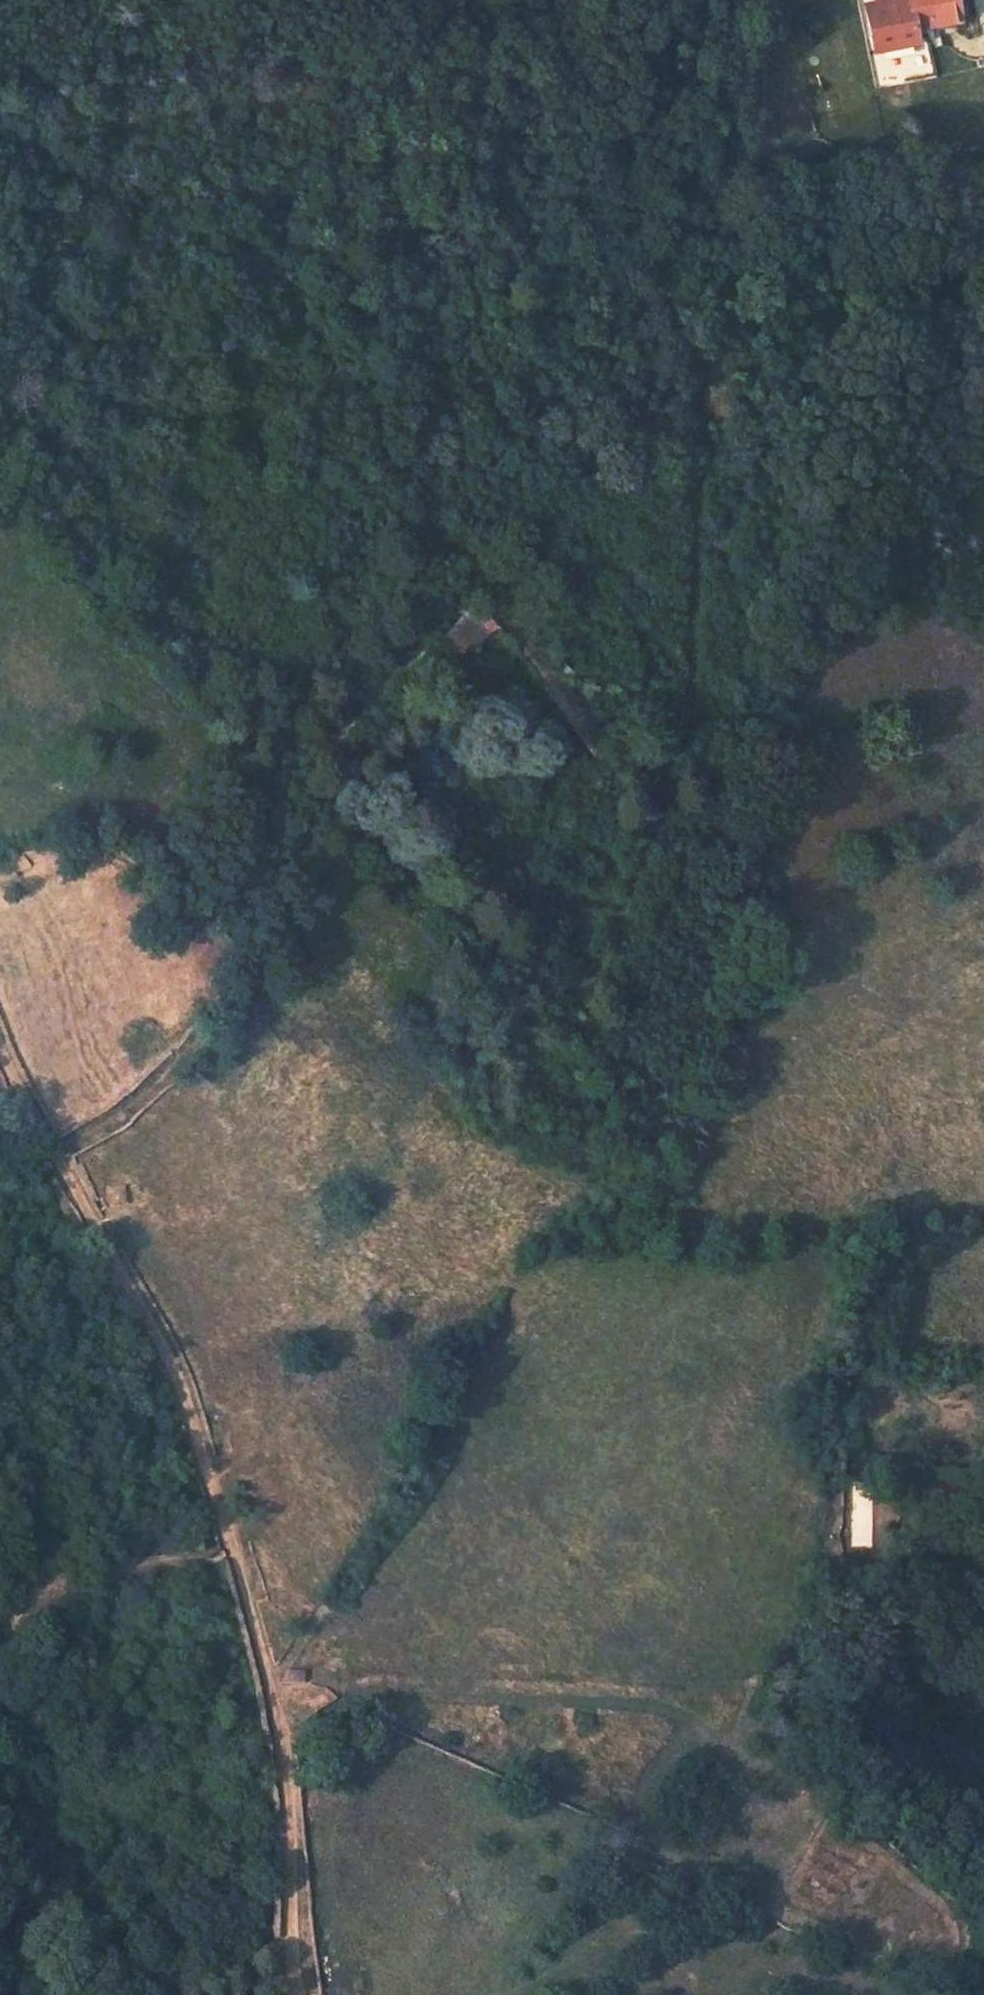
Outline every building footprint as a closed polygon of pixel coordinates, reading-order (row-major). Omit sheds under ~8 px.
[(874,49),(915,40),(913,28),(953,19),(949,0),(881,0),(864,4),(874,49)] [(796,83),(799,108),(816,106),(812,81),(796,83)] [(430,641),(450,663),(495,622),(486,611),(483,608),(478,606),(475,605),(471,605),(469,606),(467,607),(430,641)]
